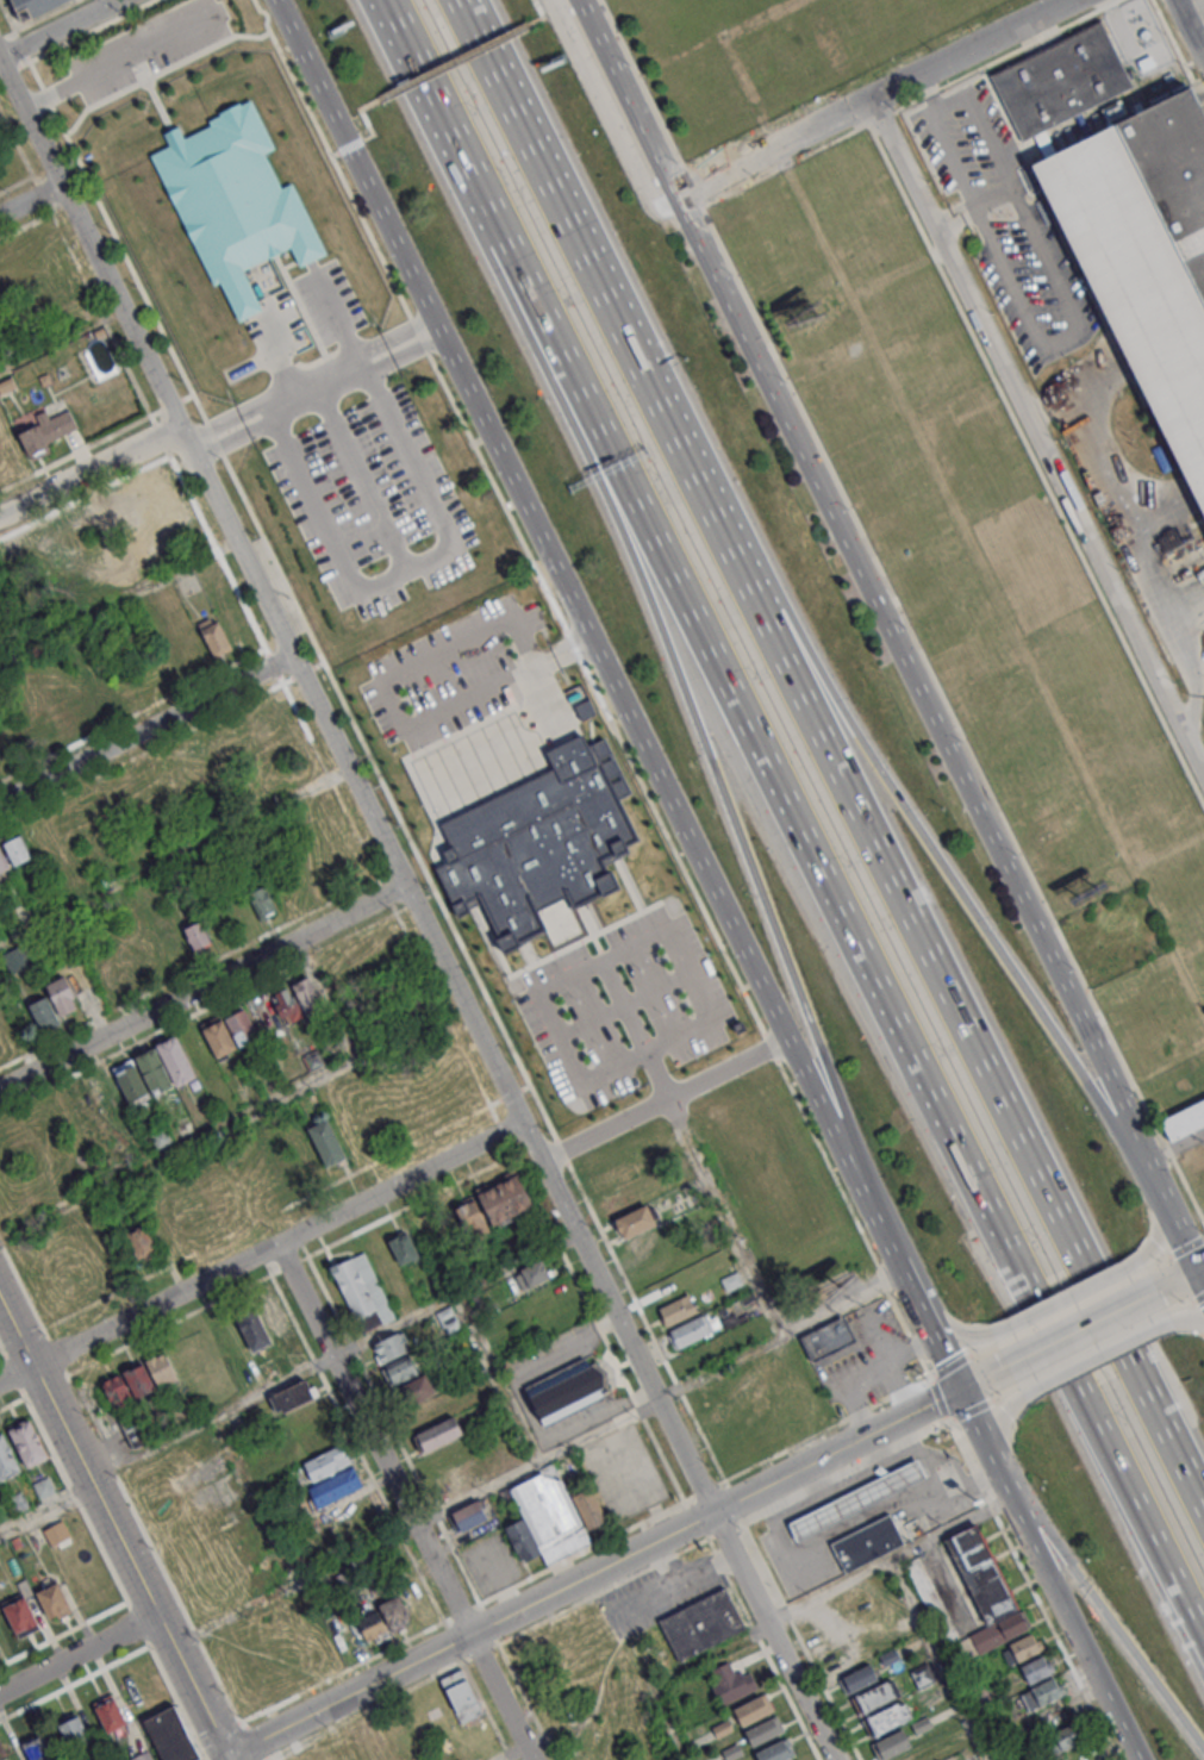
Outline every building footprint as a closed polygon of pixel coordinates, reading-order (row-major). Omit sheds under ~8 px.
[(19,21),(9,0),(65,0),(19,21)] [(1131,86),(1022,141),(988,75),(1099,20),(1131,86)] [(1203,519),(1203,117),(1189,86),(1031,164),(1203,519)] [(264,151),(282,189),(294,183),(323,242),(322,242),(329,257),(301,270),(294,255),(249,276),(264,308),(237,322),(205,255),(196,258),(160,183),(161,183),(148,156),(256,104),(276,145),(264,151)] [(19,435),(68,410),(77,429),(46,444),(50,451),(32,461),(19,435)] [(199,630),(219,619),(233,647),(213,657),(199,630)] [(442,826),(560,770),(551,755),(582,739),(587,749),(605,741),(630,791),(617,798),(638,841),(624,847),(628,853),(618,857),(616,854),(603,860),(610,875),(612,874),(620,891),(573,915),(567,900),(542,913),(550,932),(506,954),(479,897),(464,904),(469,915),(460,919),(436,870),(448,865),(443,856),(454,850),(442,826)] [(2,843),(21,835),(32,856),(14,866),(2,843)] [(10,867),(0,872),(0,849),(10,867)] [(249,893),(263,885),(276,909),(262,916),(249,893)] [(182,935),(200,926),(210,949),(192,957),(182,935)] [(44,987),(65,976),(81,1006),(58,1017),(44,987)] [(292,985),(307,976),(320,1001),(304,1010),(292,985)] [(274,1004),(277,1001),(274,992),(285,987),(289,996),(293,994),(300,1007),(280,1017),(274,1004)] [(25,1003),(45,994),(60,1024),(40,1034),(25,1003)] [(225,1017),(244,1007),(260,1037),(239,1047),(225,1017)] [(201,1029),(222,1018),(237,1047),(217,1059),(201,1029)] [(156,1044),(175,1035),(194,1076),(175,1086),(156,1044)] [(136,1057),(154,1047),(174,1085),(156,1094),(136,1057)] [(313,1072),(305,1056),(318,1049),(326,1065),(313,1072)] [(114,1068),(132,1060),(149,1097),(131,1105),(114,1068)] [(1169,1141),(1203,1124),(1203,1098),(1159,1121),(1169,1141)] [(307,1129),(326,1119),(347,1157),(329,1168),(307,1129)] [(146,1136),(164,1126),(173,1146),(156,1154),(146,1136)] [(476,1192),(517,1173),(532,1206),(492,1225),(476,1192)] [(453,1209),(475,1198),(489,1230),(467,1240),(453,1209)] [(613,1221),(648,1204),(657,1223),(623,1240),(613,1221)] [(124,1232),(143,1223),(157,1253),(138,1262),(124,1232)] [(387,1241),(407,1231),(419,1255),(399,1265),(387,1241)] [(330,1267),(351,1257),(375,1310),(354,1319),(330,1267)] [(520,1268),(542,1257),(551,1277),(529,1287),(520,1268)] [(719,1278),(736,1271),(742,1282),(724,1290),(719,1278)] [(287,1318),(267,1329),(254,1302),(273,1292),(287,1318)] [(659,1309),(691,1293),(699,1310),(667,1325),(659,1309)] [(435,1312),(450,1304),(462,1327),(445,1334),(435,1312)] [(252,1352),(237,1319),(256,1310),(272,1342),(252,1352)] [(679,1348),(670,1331),(706,1313),(715,1331),(679,1348)] [(800,1338),(844,1317),(856,1342),(812,1362),(800,1338)] [(374,1344),(400,1330),(410,1350),(383,1363),(374,1344)] [(146,1360),(166,1352),(177,1377),(157,1385),(146,1360)] [(393,1386),(383,1368),(407,1355),(417,1372),(393,1386)] [(525,1387),(591,1355),(610,1393),(544,1425),(525,1387)] [(123,1371),(142,1360),(156,1386),(137,1397),(123,1371)] [(407,1405),(398,1387),(425,1373),(435,1391),(407,1405)] [(101,1384),(121,1374),(135,1400),(114,1410),(101,1384)] [(269,1396),(306,1378),(314,1397),(277,1413),(269,1396)] [(474,1411),(489,1404),(495,1415),(480,1423),(474,1411)] [(121,1422),(141,1412),(150,1436),(133,1447),(121,1422)] [(416,1435),(455,1415),(463,1431),(424,1452),(416,1435)] [(7,1429),(29,1418),(46,1456),(25,1467),(7,1429)] [(19,1468),(0,1478),(0,1430),(19,1468)] [(302,1462),(339,1443),(349,1463),(312,1481),(302,1462)] [(787,1523),(916,1459),(925,1477),(797,1541),(787,1523)] [(330,1502),(337,1515),(319,1523),(312,1509),(317,1506),(307,1488),(353,1465),(363,1485),(330,1502)] [(510,1490),(554,1467),(591,1541),(547,1562),(510,1490)] [(32,1483),(48,1475),(55,1492),(39,1499),(32,1483)] [(572,1497),(593,1486),(610,1518),(588,1529),(572,1497)] [(6,1497),(21,1490),(29,1505),(13,1512),(6,1497)] [(450,1512),(479,1498),(489,1519),(461,1534),(450,1512)] [(829,1543),(890,1512),(905,1543),(844,1574),(829,1543)] [(503,1528),(523,1517),(541,1554),(520,1564),(503,1528)] [(943,1540),(975,1523),(1018,1608),(986,1623),(943,1540)] [(11,1541),(18,1537),(21,1544),(14,1548),(11,1541)] [(904,1564),(918,1556),(957,1636),(943,1643),(904,1564)] [(37,1592),(58,1581),(71,1611),(50,1621),(37,1592)] [(389,1628),(375,1598),(398,1586),(413,1617),(389,1628)] [(654,1621),(720,1586),(743,1629),(676,1664),(654,1621)] [(2,1608),(25,1597),(39,1627),(17,1637),(2,1608)] [(356,1619),(378,1610),(389,1635),(368,1644),(356,1619)] [(1019,1611),(1028,1625),(1004,1639),(997,1624),(1019,1611)] [(364,1643),(353,1620),(335,1629),(347,1652),(364,1643)] [(956,1642),(993,1623),(1004,1642),(967,1662),(956,1642)] [(1009,1643),(1029,1634),(1038,1650),(1017,1661),(1009,1643)] [(878,1656),(896,1648),(900,1658),(884,1666),(878,1656)] [(1021,1666),(1043,1655),(1052,1673),(1029,1684),(1021,1666)] [(709,1671),(729,1661),(734,1673),(740,1671),(743,1677),(751,1673),(759,1689),(719,1706),(710,1685),(713,1683),(709,1671)] [(838,1679),(871,1664),(879,1679),(846,1695),(838,1679)] [(912,1672),(928,1664),(936,1678),(919,1686),(912,1672)] [(438,1679),(461,1668),(472,1691),(481,1714),(460,1724),(449,1702),(438,1679)] [(1019,1695),(1054,1677),(1062,1695),(1029,1711),(1019,1695)] [(854,1696),(892,1678),(900,1696),(862,1714),(854,1696)] [(93,1705),(113,1696),(126,1723),(106,1733),(93,1705)] [(734,1710),(763,1696),(772,1711),(742,1725),(734,1710)] [(866,1718),(904,1700),(912,1718),(874,1736),(866,1718)] [(196,1758),(192,1759),(158,1759),(137,1718),(170,1702),(183,1729),(196,1758)] [(57,1725),(77,1715),(91,1740),(69,1750),(57,1725)] [(911,1723),(928,1715),(932,1724),(916,1734),(911,1723)] [(744,1730),(774,1716),(781,1731),(751,1746),(744,1730)] [(712,1727),(729,1720),(734,1730),(717,1739),(712,1727)] [(1054,1731),(1075,1721),(1085,1739),(1062,1750),(1054,1731)] [(873,1742),(902,1728),(911,1745),(881,1759),(873,1742)] [(44,1734),(57,1759),(29,1759),(21,1745),(44,1734)] [(793,1754),(781,1759),(760,1759),(756,1753),(786,1739),(793,1754)] [(744,1754),(730,1759),(727,1759),(722,1750),(738,1742),(744,1754)] [(148,1749),(153,1759),(130,1759),(148,1749)]
